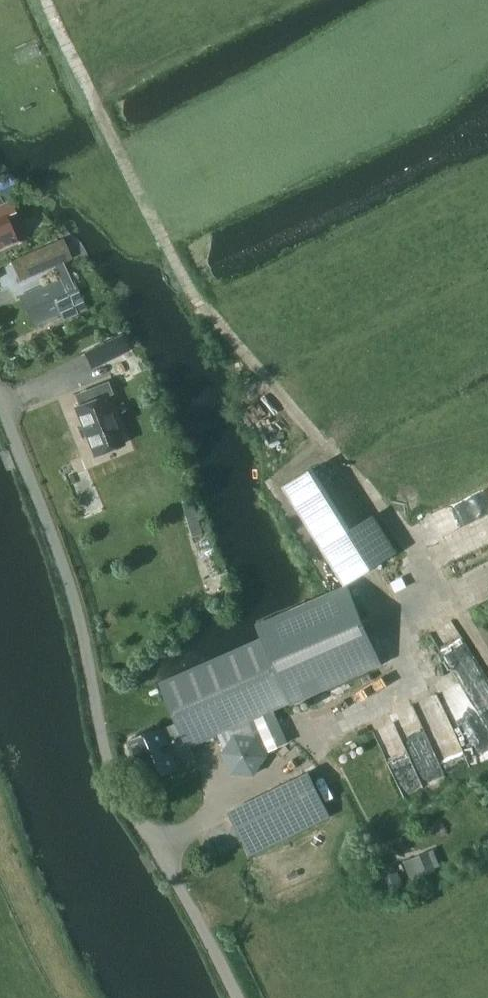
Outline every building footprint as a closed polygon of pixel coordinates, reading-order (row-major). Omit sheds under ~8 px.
[(17,240),(7,216),(15,212),(10,200),(0,204),(0,247),(17,240)] [(65,239),(12,260),(20,281),(73,259),(65,239)] [(72,274),(33,291),(45,320),(62,313),(64,318),(76,313),(87,308),(72,274)] [(121,334),(85,352),(93,369),(129,351),(121,334)] [(96,399),(75,407),(94,455),(123,444),(104,396),(112,393),(107,382),(92,389),(96,399)] [(313,469),(284,487),(346,585),(375,567),(313,469)] [(161,726),(131,739),(137,754),(136,754),(142,767),(143,766),(149,781),(179,768),(177,763),(195,756),(190,745),(228,729),(232,738),(222,753),(233,773),(255,776),(269,756),(269,751),(288,743),(284,733),(275,711),(292,704),(384,665),(355,599),(346,585),(317,598),(310,601),(257,624),(265,642),(162,684),(162,685),(179,723),(163,730),(161,726)] [(310,773),(230,812),(251,855),(331,816),(339,831),(402,801),(375,743),(310,773)] [(412,880),(442,867),(434,849),(404,862),(412,880)]
